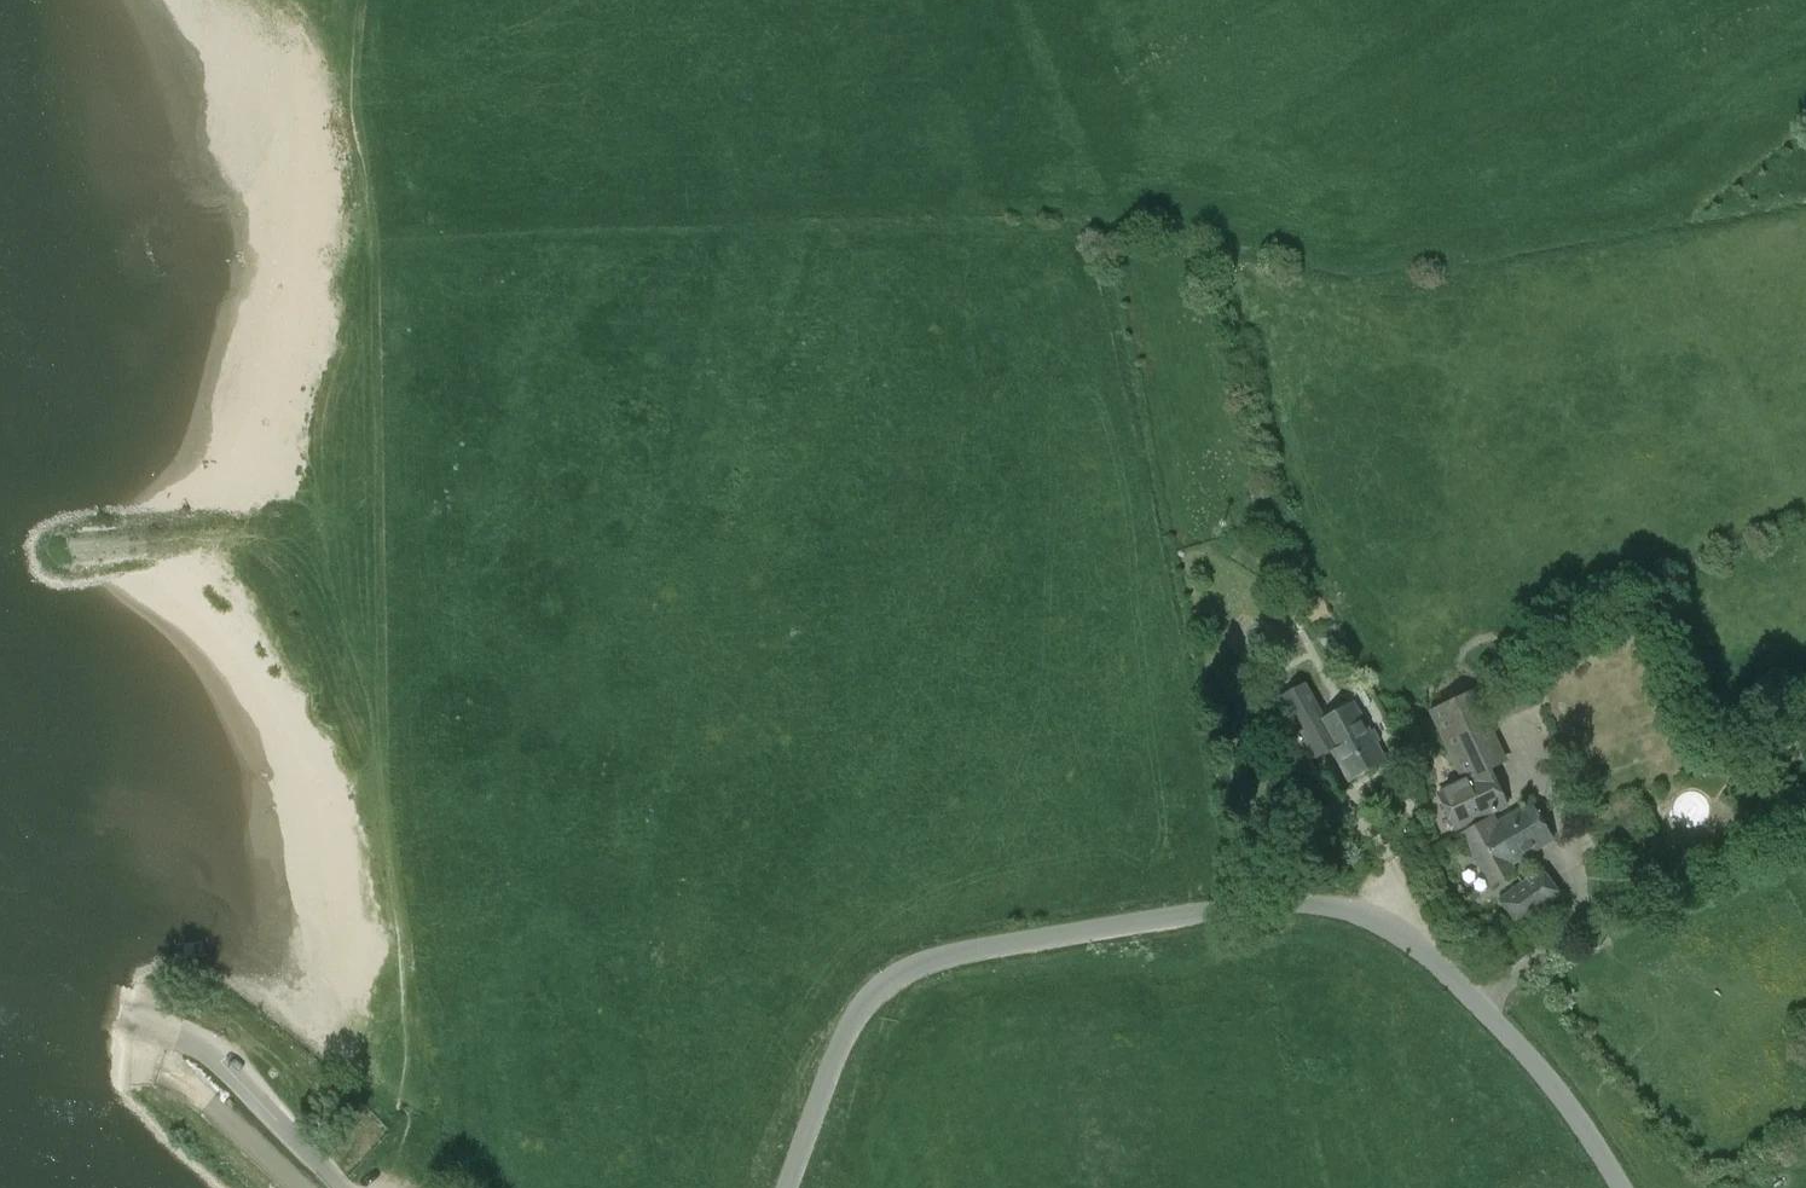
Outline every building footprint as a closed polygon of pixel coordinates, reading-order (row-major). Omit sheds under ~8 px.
[(1493,769),(1509,762),(1492,725),(1543,703),(1529,671),(1478,694),(1477,691),(1431,711),(1462,782),(1437,793),(1455,832),(1510,808),(1493,769)] [(1307,684),(1281,698),(1315,759),(1331,750),(1349,782),(1385,763),(1353,704),(1326,718),(1307,684)] [(1705,811),(1705,810),(1704,805),(1701,800),(1697,797),(1690,795),(1686,795),(1680,798),(1676,803),(1674,809),(1675,816),(1678,821),(1683,824),(1688,826),(1693,825),(1699,823),(1703,818),(1705,811)] [(1511,865),(1554,840),(1532,803),(1497,823),(1493,816),(1462,834),(1492,886),(1515,872),(1511,865)] [(1519,926),(1553,902),(1535,873),(1500,900),(1519,926)]
